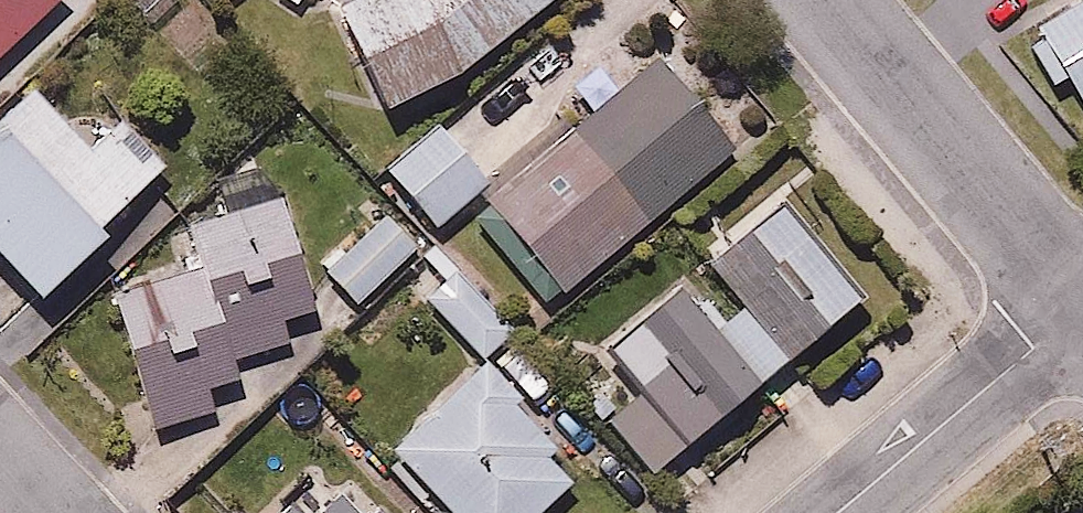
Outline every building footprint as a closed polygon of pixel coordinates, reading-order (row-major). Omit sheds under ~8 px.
[(59,0),(0,0),(0,57),(59,0)] [(321,4),(383,107),(558,3),(556,0),(327,0),(321,4)] [(1030,14),(1042,34),(1027,43),(1053,84),(1068,75),(1082,100),(1082,0),(1054,0),(1030,14)] [(744,139),(663,45),(477,205),(559,300),(744,139)] [(0,117),(0,255),(41,299),(179,174),(114,104),(73,141),(28,92),(0,117)] [(436,114),(381,159),(436,226),(491,181),(436,114)] [(286,194),(188,215),(197,260),(109,279),(135,399),(151,395),(157,425),(222,411),(217,385),(242,379),(237,358),(289,347),(282,316),(311,310),(286,194)] [(605,418),(647,469),(856,293),(780,203),(713,260),(747,301),(730,316),(688,267),(605,337),(645,384),(605,418)] [(357,300),(419,241),(383,204),(321,263),(357,300)] [(547,302),(477,229),(420,283),(490,356),(547,302)] [(569,479),(545,453),(558,440),(479,354),(383,443),(448,512),(532,512),(569,479)] [(357,475),(315,512),(392,512),(357,475)] [(265,512),(307,512),(288,492),(265,512)]
